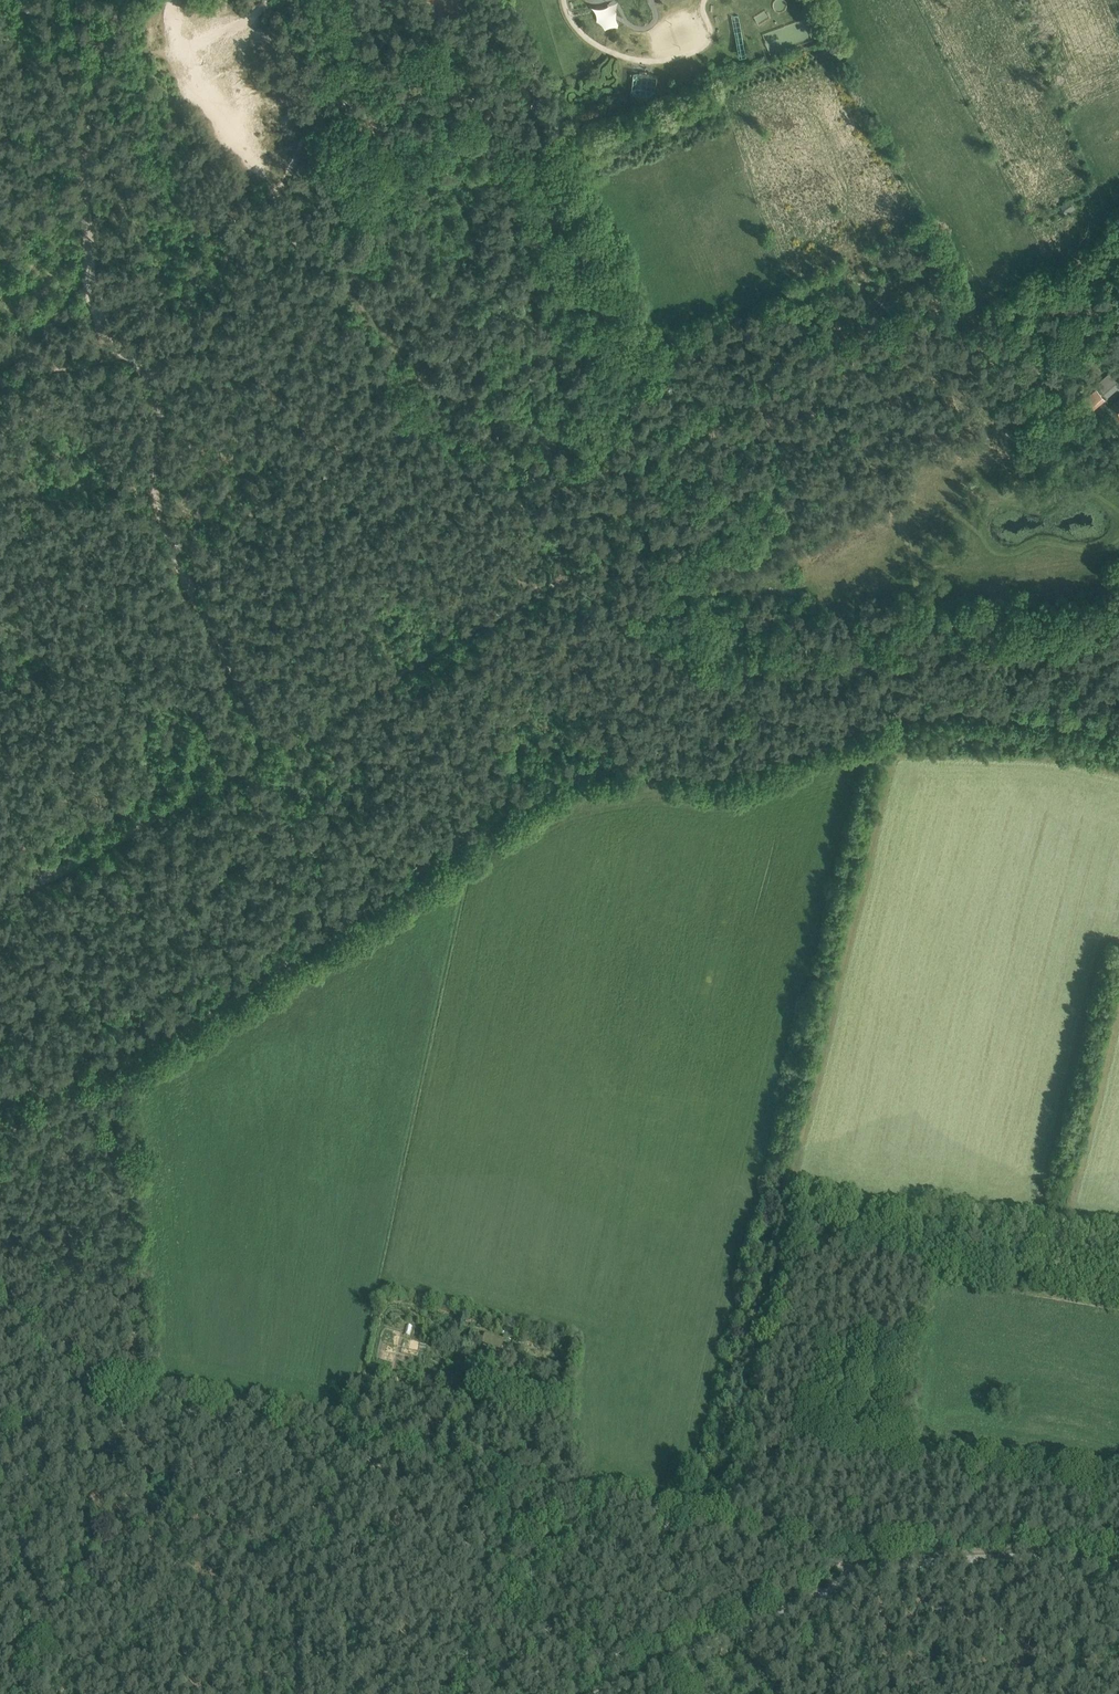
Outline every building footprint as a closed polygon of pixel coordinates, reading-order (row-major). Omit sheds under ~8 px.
[(618,5),(598,6),(599,18),(618,17),(618,5)] [(635,73),(634,91),(657,92),(658,74),(635,73)] [(1081,403),(1090,413),(1105,399),(1097,390),(1081,403)] [(1118,417),(1118,398),(1110,405),(1118,417)] [(468,1399),(473,1400),(477,1384),(472,1383),(468,1399)]
